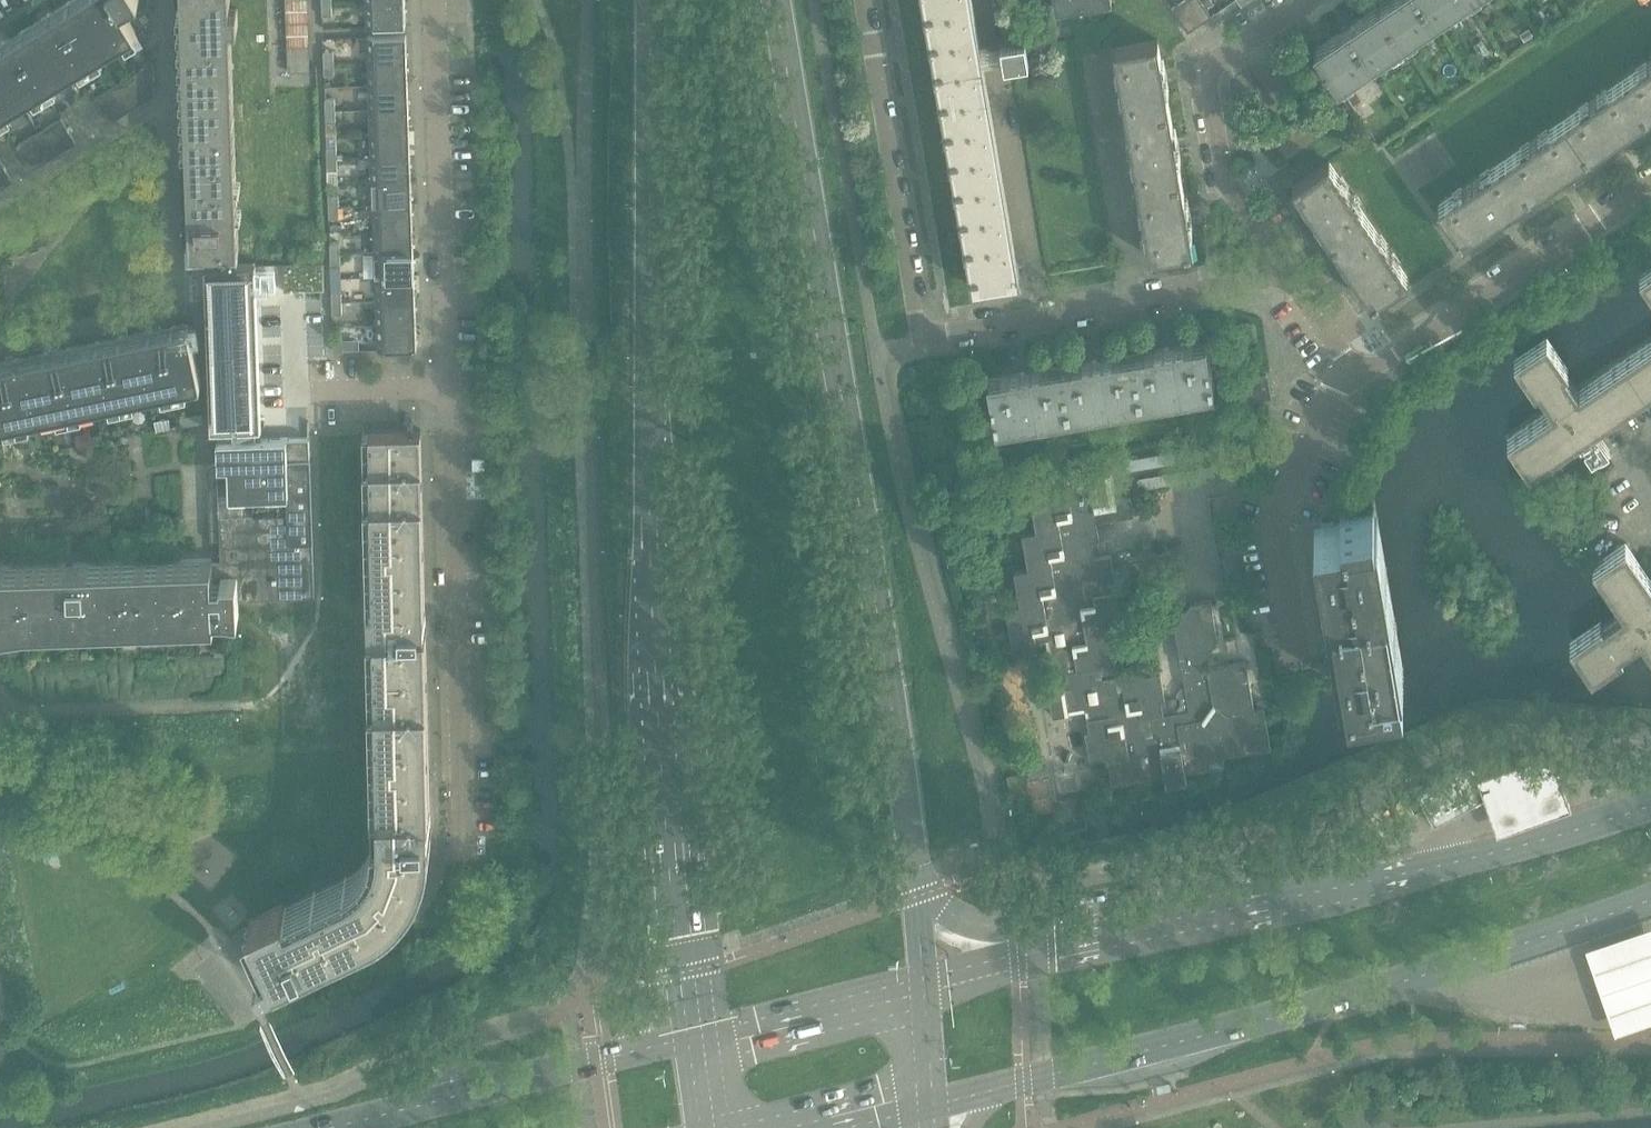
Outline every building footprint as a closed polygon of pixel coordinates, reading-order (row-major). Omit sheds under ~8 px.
[(215,623),(215,616),(239,615),(238,598),(315,595),(315,594),(309,437),(250,439),(249,428),(249,427),(261,426),(255,264),(255,263),(239,264),(238,250),(239,250),(231,27),(238,27),(237,9),(230,9),(230,0),(181,0),(190,250),(186,251),(186,267),(205,266),(211,428),(217,428),(218,441),(217,441),(217,462),(207,466),(210,542),(220,544),(221,560),(212,561),(212,560),(0,567),(0,631),(215,623)] [(0,44),(0,114),(136,31),(129,19),(144,10),(147,7),(148,3),(148,0),(72,0),(0,44)] [(970,270),(973,286),(1020,278),(1023,296),(1030,295),(1026,266),(1019,267),(1018,264),(1017,264),(982,55),(981,49),(972,0),(924,0),(970,270)] [(1056,9),(1111,0),(1055,0),(1056,9)] [(1184,0),(1172,8),(1188,32),(1200,24),(1184,0)] [(1184,0),(1200,24),(1212,16),(1201,0),(1184,0)] [(1378,7),(1403,44),(1467,0),(1388,0),(1378,7)] [(405,1),(366,3),(367,27),(406,26),(405,1)] [(332,3),(322,4),(322,15),(332,15),(332,3)] [(1323,63),(1318,66),(1334,90),(1339,87),(1403,44),(1378,7),(1314,50),(1323,63)] [(1529,30),(1521,35),(1525,41),(1533,35),(1529,30)] [(406,35),(367,36),(368,61),(407,60),(406,35)] [(1003,51),(1005,62),(1030,57),(1026,35),(1001,39),(1002,46),(1003,51)] [(1114,46),(1126,116),(1170,109),(1158,39),(1114,46)] [(1002,46),(981,49),(982,55),(1003,51),(1002,46)] [(333,51),(323,51),(324,63),(334,62),(333,51)] [(407,60),(368,61),(369,85),(408,84),(407,60)] [(1624,79),(1649,115),(1650,114),(1650,61),(1624,79)] [(154,62),(132,75),(146,100),(155,95),(154,62)] [(334,62),(324,63),(324,74),(334,74),(334,62)] [(132,75),(109,89),(124,114),(146,100),(132,75)] [(1624,79),(1562,121),(1587,157),(1649,115),(1624,79)] [(408,84),(369,85),(370,109),(409,108),(408,84)] [(109,89),(95,97),(110,122),(124,114),(109,89)] [(1330,96),(1271,136),(1286,160),(1346,119),(1330,96)] [(335,98),(325,99),(325,111),(335,110),(335,98)] [(409,108),(370,109),(371,133),(409,132),(409,108)] [(1126,116),(1138,186),(1182,179),(1170,109),(1126,116)] [(335,110),(325,111),(326,122),(336,122),(335,110)] [(61,118),(39,131),(54,156),(76,142),(61,118)] [(1562,121),(1500,163),(1524,199),(1587,157),(1562,121)] [(39,131),(17,145),(32,170),(54,156),(39,131)] [(409,132),(371,133),(371,157),(410,156),(409,132)] [(337,147),(327,147),(327,159),(337,158),(337,147)] [(410,156),(371,157),(372,181),(411,180),(410,156)] [(337,158),(327,159),(327,170),(337,170),(337,158)] [(13,181),(0,159),(0,189),(13,181)] [(1329,160),(1293,185),(1332,244),(1369,219),(1329,160)] [(1500,163),(1438,205),(1462,242),(1524,199),(1500,163)] [(1182,179),(1138,186),(1150,256),(1194,249),(1182,179)] [(411,180),(372,181),(373,205),(412,204),(411,180)] [(338,195),(328,195),(329,207),(339,206),(338,195)] [(412,204),(373,205),(374,229),(413,228),(412,204)] [(339,206),(329,207),(329,218),(339,218),(339,206)] [(1408,278),(1369,219),(1332,244),(1372,302),(1408,278)] [(413,228),(374,229),(375,253),(413,252),(413,228)] [(340,242),(330,243),(330,255),(340,254),(340,242)] [(413,252),(375,253),(375,277),(414,276),(413,252)] [(340,254),(330,255),(331,266),(341,266),(340,254)] [(284,264),(285,291),(325,290),(324,262),(284,264)] [(1639,273),(1650,290),(1650,264),(1639,273)] [(414,276),(375,277),(376,301),(415,300),(414,276)] [(341,290),(332,291),(332,302),(342,302),(341,290)] [(415,300),(376,301),(377,325),(416,324),(415,300)] [(342,302),(332,302),(332,314),(342,314),(342,302)] [(202,381),(189,322),(0,363),(0,424),(202,381)] [(416,324),(377,325),(378,350),(417,349),(416,324)] [(1577,387),(1565,369),(1568,366),(1547,335),(1514,357),(1536,389),(1539,386),(1552,406),(1509,436),(1531,469),(1650,388),(1650,337),(1577,387)] [(343,339),(333,340),(334,351),(343,351),(343,339)] [(1144,351),(1133,353),(1141,401),(1157,398),(1157,399),(1159,399),(1158,393),(1195,387),(1196,392),(1198,392),(1197,391),(1212,389),(1213,390),(1214,389),(1206,340),(1194,342),(1194,343),(1145,352),(1144,351)] [(1125,403),(1141,401),(1133,353),(1122,355),(1122,356),(1078,363),(1073,364),(1073,363),(1061,365),(1069,413),(1085,410),(1085,411),(1087,411),(1086,405),(1123,399),(1124,405),(1126,404),(1125,403)] [(1013,423),(1015,423),(1014,418),(1051,411),(1052,417),(1054,417),(1054,415),(1069,413),(1061,365),(1050,367),(1050,368),(1044,369),(1001,376),(1001,375),(988,377),(996,426),(998,426),(998,425),(1013,422),(1013,423)] [(1271,397),(1267,375),(1245,379),(1248,401),(1271,397)] [(202,412),(179,416),(181,426),(202,422),(202,412)] [(249,920),(269,962),(256,969),(262,981),(370,930),(383,922),(396,913),(406,902),(410,897),(413,893),(415,889),(422,876),(427,861),(430,846),(431,831),(421,430),(364,431),(363,431),(364,447),(363,447),(373,833),(372,841),(370,850),(366,858),(360,866),(354,872),(344,878),(284,906),(283,904),(249,920)] [(1095,557),(1092,541),(1099,540),(1096,521),(1099,521),(1100,521),(1134,515),(1131,497),(1116,500),(1111,472),(1115,472),(1114,470),(1069,478),(1071,489),(1030,496),(1036,531),(1022,533),(1028,569),(1014,571),(1020,606),(1006,608),(1012,645),(1046,639),(1055,690),(1048,691),(1052,715),(1086,709),(1089,731),(1085,731),(1090,759),(1107,756),(1111,779),(1121,778),(1122,782),(1165,774),(1166,783),(1187,779),(1186,771),(1225,764),(1223,754),(1271,746),(1264,707),(1254,709),(1246,661),(1203,669),(1202,661),(1218,639),(1211,600),(1195,602),(1194,603),(1191,604),(1189,605),(1185,608),(1183,609),(1181,612),(1179,615),(1178,617),(1177,620),(1176,623),(1176,625),(1176,628),(1176,630),(1186,688),(1184,688),(1180,694),(1180,696),(1179,696),(1181,704),(1175,712),(1164,714),(1161,700),(1165,700),(1160,672),(1143,675),(1142,671),(1118,675),(1110,628),(1123,626),(1111,555),(1095,557)] [(1334,515),(1334,521),(1315,524),(1341,675),(1347,674),(1349,689),(1403,680),(1373,503),(1340,508),(1341,514),(1334,515)] [(1623,651),(1621,648),(1641,634),(1650,649),(1650,579),(1626,543),(1594,565),(1623,607),(1603,621),(1601,618),(1569,639),(1592,672),(1623,651)] [(1554,744),(1478,769),(1487,795),(1498,827),(1574,801),(1554,744)] [(1470,766),(1417,794),(1434,824),(1475,802),(1475,803),(1477,802),(1477,801),(1487,795),(1478,769),(1475,772),(1471,767),(1473,766),(1471,763),(1469,765),(1470,766)] [(1025,773),(1008,775),(1011,793),(1028,790),(1025,773)] [(1585,945),(1613,1030),(1650,1018),(1650,922),(1585,945)]
